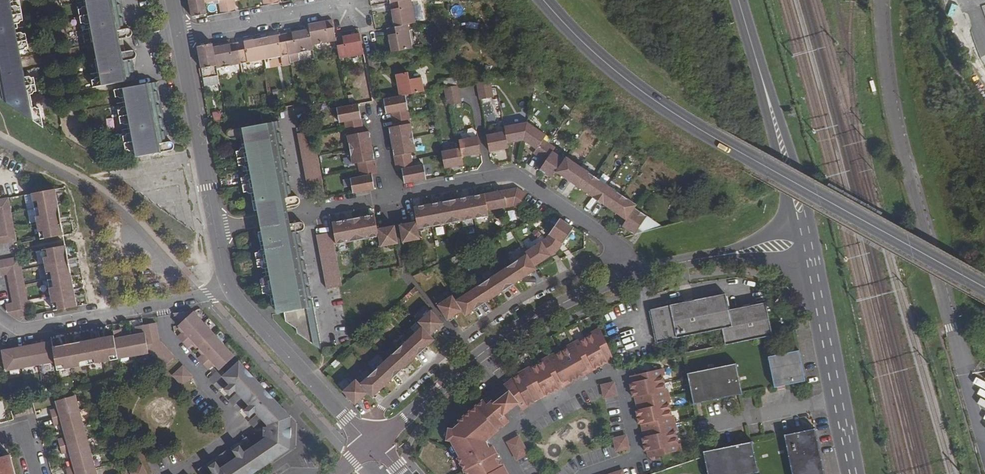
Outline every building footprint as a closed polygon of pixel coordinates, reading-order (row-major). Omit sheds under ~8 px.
[(2,61),(3,66),(20,62),(18,51),(25,50),(26,47),(28,47),(26,33),(24,34),(22,32),(19,32),(18,24),(20,24),(21,21),(23,21),(21,7),(19,7),(16,5),(14,6),(13,0),(0,0),(0,62),(2,61)] [(85,6),(83,7),(81,9),(79,9),(81,24),(84,24),(86,25),(88,24),(92,43),(99,41),(99,43),(101,43),(103,56),(101,56),(101,58),(95,59),(98,77),(96,78),(94,80),(92,80),(93,88),(121,82),(134,80),(131,66),(128,67),(127,60),(130,60),(132,59),(134,59),(135,58),(136,57),(137,55),(137,54),(136,53),(136,52),(135,51),(133,51),(132,50),(126,52),(123,39),(129,37),(130,37),(131,36),(132,36),(132,34),(132,33),(132,32),(132,31),(131,30),(130,29),(129,29),(128,29),(124,29),(121,30),(120,23),(123,23),(119,0),(84,0),(85,6)] [(204,0),(188,0),(192,17),(206,14),(204,3),(204,0)] [(228,13),(226,0),(204,0),(204,3),(219,0),(222,14),(228,13)] [(228,13),(235,11),(233,0),(226,0),(228,13)] [(390,3),(393,19),(397,18),(399,26),(408,25),(415,23),(411,0),(405,0),(390,3)] [(335,33),(332,20),(316,23),(316,27),(309,29),(309,30),(310,34),(312,45),(336,41),(336,38),(335,33)] [(394,27),(387,28),(390,45),(394,44),(396,52),(412,48),(408,25),(399,26),(394,27)] [(302,35),(301,31),(285,34),(289,55),(313,50),(312,45),(310,34),(302,35)] [(289,55),(285,34),(268,37),(269,41),(262,43),(265,59),(289,55)] [(353,39),(352,35),(336,38),(336,41),(339,59),(364,54),(360,38),(353,39)] [(254,44),(253,40),(237,43),(241,64),(265,59),(262,43),(254,44)] [(241,64),(237,43),(220,46),(221,50),(214,52),(216,66),(217,68),(241,64)] [(213,47),(212,44),(197,46),(201,69),(216,66),(214,52),(213,47)] [(375,55),(368,57),(370,71),(377,70),(375,55)] [(21,67),(4,70),(5,74),(8,94),(12,93),(15,109),(40,125),(43,125),(40,108),(38,108),(36,106),(33,107),(31,95),(33,94),(34,92),(37,91),(34,78),(32,78),(30,76),(23,78),(21,67)] [(408,72),(395,75),(400,96),(405,95),(424,92),(421,77),(409,80),(408,72)] [(0,75),(0,98),(15,109),(12,93),(8,94),(5,74),(0,75)] [(491,79),(476,82),(480,100),(494,98),(491,79)] [(162,137),(165,136),(155,83),(151,83),(142,85),(137,86),(114,90),(116,97),(118,97),(121,98),(123,98),(125,107),(122,107),(121,110),(118,110),(121,125),(124,124),(126,126),(128,125),(130,133),(127,134),(126,136),(123,136),(126,151),(129,151),(131,152),(136,151),(138,157),(149,155),(152,156),(155,154),(170,151),(173,149),(173,146),(173,144),(172,143),(171,142),(170,142),(166,142),(163,143),(162,137)] [(459,85),(444,88),(447,106),(462,103),(459,85)] [(387,106),(385,107),(387,114),(391,113),(394,127),(388,128),(390,135),(392,135),(393,142),(395,149),(393,149),(397,171),(402,170),(403,177),(405,176),(407,183),(427,180),(424,164),(414,166),(411,153),(417,152),(405,95),(400,96),(386,99),(387,106)] [(343,107),(337,108),(340,123),(345,122),(352,164),(358,163),(360,176),(350,178),(353,193),(373,190),(372,182),(374,182),(373,175),(378,174),(374,153),(372,153),(370,146),(369,139),(371,138),(370,131),(364,132),(360,111),(358,112),(357,104),(348,106),(343,107)] [(259,212),(279,209),(281,208),(282,208),(287,207),(297,205),(298,204),(300,202),(300,200),(298,197),(297,197),(295,196),(294,196),(280,121),(263,124),(230,130),(230,131),(228,132),(228,136),(229,137),(230,138),(232,139),(240,137),(242,148),(241,148),(239,151),(237,151),(238,154),(236,154),(238,163),(240,163),(240,166),(241,165),(244,167),(246,167),(247,174),(246,175),(244,177),(242,178),(243,180),(242,181),(243,190),(245,189),(245,192),(246,192),(249,194),(251,193),(251,194),(254,211),(259,210),(259,212)] [(523,141),(536,149),(534,153),(545,162),(540,170),(546,174),(547,173),(553,177),(556,172),(564,178),(566,175),(572,179),(578,183),(576,186),(592,197),(594,194),(600,198),(606,203),(604,205),(620,216),(622,213),(628,217),(626,220),(624,224),(630,228),(629,231),(634,235),(639,229),(644,232),(663,227),(635,208),(637,205),(566,157),(565,159),(553,151),(556,147),(544,139),(547,135),(527,122),(504,126),(505,131),(486,135),(490,152),(509,148),(508,143),(523,141)] [(313,130),(297,134),(307,188),(323,184),(313,130)] [(461,148),(442,151),(445,169),(464,165),(462,158),(481,154),(478,137),(459,140),(461,148)] [(417,221),(407,223),(408,227),(400,228),(403,243),(420,240),(419,229),(489,216),(488,211),(514,206),(517,208),(527,194),(518,187),(485,194),(486,197),(471,200),(457,202),(443,205),(429,208),(414,210),(417,221)] [(55,189),(31,194),(34,210),(37,225),(40,240),(64,235),(55,189)] [(34,210),(31,194),(23,195),(26,211),(34,210)] [(0,200),(0,244),(9,243),(17,241),(8,198),(0,200)] [(279,209),(259,212),(262,230),(282,226),(285,225),(290,224),(287,207),(282,208),(281,208),(279,209)] [(506,211),(509,221),(516,219),(514,209),(506,211)] [(37,225),(34,210),(26,211),(29,226),(37,225)] [(347,223),(333,226),(337,245),(379,237),(381,247),(398,244),(396,230),(388,231),(387,227),(378,229),(376,218),(361,220),(347,223)] [(452,295),(437,305),(446,318),(452,313),(454,316),(462,311),(466,316),(474,311),(472,308),(478,304),(485,300),(487,303),(503,292),(501,289),(507,285),(513,281),(515,284),(531,274),(529,271),(535,266),(559,251),(574,228),(560,218),(546,238),(525,252),(527,254),(456,300),(452,295)] [(282,226),(262,230),(263,232),(258,232),(261,250),(260,250),(258,253),(257,253),(257,256),(256,256),(258,265),(259,265),(260,267),(261,267),(264,269),(265,269),(266,276),(265,276),(263,279),(262,279),(262,282),(261,283),(263,291),(264,291),(265,294),(266,294),(269,296),(270,295),(272,306),(296,302),(300,301),(313,298),(300,231),(302,231),(303,230),(305,228),(305,227),(304,224),(302,223),(300,222),(290,224),(285,225),(282,226)] [(332,232),(316,235),(326,289),(342,286),(332,232)] [(66,246),(42,250),(53,311),(77,307),(66,246)] [(0,260),(0,277),(6,275),(12,303),(5,304),(7,312),(16,318),(30,315),(19,257),(12,258),(0,260)] [(725,294),(669,306),(676,338),(677,339),(722,329),(725,345),(773,335),(765,302),(729,311),(725,294)] [(301,309),(285,313),(286,322),(297,329),(298,333),(323,351),(313,298),(300,301),(301,309)] [(669,306),(650,310),(657,343),(676,338),(669,306)] [(422,327),(360,384),(356,379),(343,391),(353,402),(359,397),(361,400),(368,393),(370,395),(376,390),(379,393),(392,380),(390,377),(395,372),(401,367),(403,370),(417,357),(415,354),(420,349),(426,344),(428,346),(435,340),(432,336),(431,336),(438,329),(436,326),(442,321),(431,310),(418,322),(422,326),(422,327)] [(219,390),(230,380),(240,390),(229,401),(238,411),(249,401),(259,412),(249,422),(254,428),(263,419),(269,426),(268,427),(263,427),(263,439),(266,439),(267,441),(255,449),(246,437),(240,441),(249,453),(236,462),(228,449),(216,457),(224,470),(218,473),(249,473),(264,464),(265,466),(273,461),(271,459),(287,448),(287,438),(287,428),(288,418),(283,412),(284,410),(278,404),(277,405),(237,362),(227,372),(222,367),(234,356),(193,311),(173,313),(181,323),(178,326),(179,327),(183,331),(182,333),(177,337),(188,348),(192,344),(194,343),(198,347),(199,349),(203,353),(202,355),(198,359),(208,370),(212,366),(214,365),(218,369),(219,370),(209,379),(219,390)] [(442,321),(436,326),(438,329),(444,323),(442,321)] [(113,335),(118,360),(148,354),(148,351),(150,351),(164,366),(174,357),(159,340),(156,323),(135,327),(136,332),(136,334),(130,335),(128,336),(122,337),(122,335),(121,329),(113,331),(113,335)] [(592,335),(586,338),(601,365),(607,362),(607,361),(605,359),(608,357),(610,359),(613,358),(600,328),(591,333),(592,335)] [(113,335),(52,347),(55,362),(57,371),(118,360),(113,335)] [(573,343),(588,371),(591,369),(590,367),(592,366),(594,368),(594,369),(601,365),(586,338),(580,342),(578,340),(573,343)] [(51,341),(1,350),(5,372),(55,362),(52,347),(51,341)] [(568,349),(562,352),(577,379),(583,375),(582,374),(581,372),(584,370),(585,373),(588,371),(573,343),(567,347),(568,349)] [(799,351),(768,357),(775,387),(806,381),(799,351)] [(548,357),(564,384),(567,383),(565,381),(568,379),(569,381),(570,383),(577,379),(562,352),(555,355),(554,354),(548,357)] [(544,362),(537,365),(552,392),(559,389),(558,388),(557,385),(560,384),(561,386),(564,384),(548,357),(543,360),(544,362)] [(736,364),(686,374),(693,405),(743,395),(736,364)] [(524,370),(540,398),(543,396),(541,394),(544,393),(545,395),(546,396),(552,392),(537,365),(531,369),(530,367),(524,370)] [(183,366),(172,375),(182,386),(193,376),(183,366)] [(663,369),(631,376),(631,379),(634,379),(634,382),(632,383),(629,383),(631,390),(664,383),(662,376),(664,376),(663,369)] [(521,394),(528,406),(535,402),(534,401),(533,399),(536,397),(537,400),(540,398),(524,370),(518,373),(519,375),(513,379),(515,383),(521,394)] [(503,386),(507,391),(515,383),(513,379),(503,386)] [(614,382),(601,385),(604,398),(617,395),(614,382)] [(515,383),(507,391),(508,392),(514,400),(521,394),(515,383)] [(664,383),(631,390),(633,398),(635,397),(638,396),(638,400),(636,400),(637,403),(669,396),(667,389),(665,390),(664,383)] [(230,384),(224,390),(229,396),(235,390),(230,384)] [(376,390),(370,395),(373,398),(379,393),(376,390)] [(502,398),(495,403),(500,410),(503,414),(510,409),(517,404),(514,400),(508,392),(502,398)] [(521,394),(514,400),(517,404),(522,410),(528,406),(521,394)] [(75,395),(55,401),(55,403),(57,409),(55,409),(50,411),(54,426),(59,424),(61,423),(63,430),(63,431),(65,437),(63,438),(57,439),(62,454),(67,453),(69,452),(71,458),(71,460),(73,466),(71,467),(65,468),(67,473),(97,473),(75,395)] [(669,396),(637,403),(637,407),(640,406),(641,409),(638,410),(636,410),(637,418),(670,410),(668,403),(670,403),(669,396)] [(359,397),(353,402),(355,405),(361,400),(359,397)] [(489,397),(484,401),(487,405),(493,401),(489,397)] [(451,440),(460,456),(457,458),(466,473),(508,473),(492,446),(491,447),(489,448),(485,441),(487,439),(503,425),(495,415),(500,410),(495,403),(493,401),(487,405),(484,401),(483,400),(458,421),(460,424),(453,430),(450,430),(448,440),(451,440)] [(249,406),(243,411),(249,417),(255,411),(249,406)] [(25,409),(14,412),(16,418),(27,414),(25,409)] [(284,410),(283,412),(288,418),(287,428),(287,438),(287,448),(271,459),(273,461),(289,449),(290,438),(291,438),(291,428),(290,428),(290,417),(284,410)] [(500,410),(495,415),(503,425),(508,421),(503,414),(500,410)] [(670,410),(637,418),(639,425),(642,425),(644,424),(645,427),(642,428),(643,430),(675,423),(673,416),(671,417),(670,410)] [(643,430),(644,434),(646,433),(647,437),(644,437),(642,437),(643,445),(676,437),(675,430),(676,430),(675,423),(643,430)] [(785,435),(793,473),(824,473),(815,429),(785,435)] [(519,436),(507,442),(517,460),(528,454),(519,436)] [(629,448),(626,436),(613,439),(616,451),(629,448)] [(676,437),(643,445),(645,452),(648,452),(650,451),(651,454),(648,454),(649,458),(681,450),(680,444),(678,444),(676,437)] [(703,451),(707,473),(748,473),(758,472),(752,441),(703,451)] [(240,446),(233,451),(237,457),(244,453),(240,446)] [(0,458),(0,473),(15,473),(10,455),(0,458)] [(215,462),(209,467),(213,473),(220,469),(215,462)] [(129,470),(130,473),(147,473),(142,464),(129,470)] [(204,466),(197,470),(200,473),(209,473),(204,466)]
